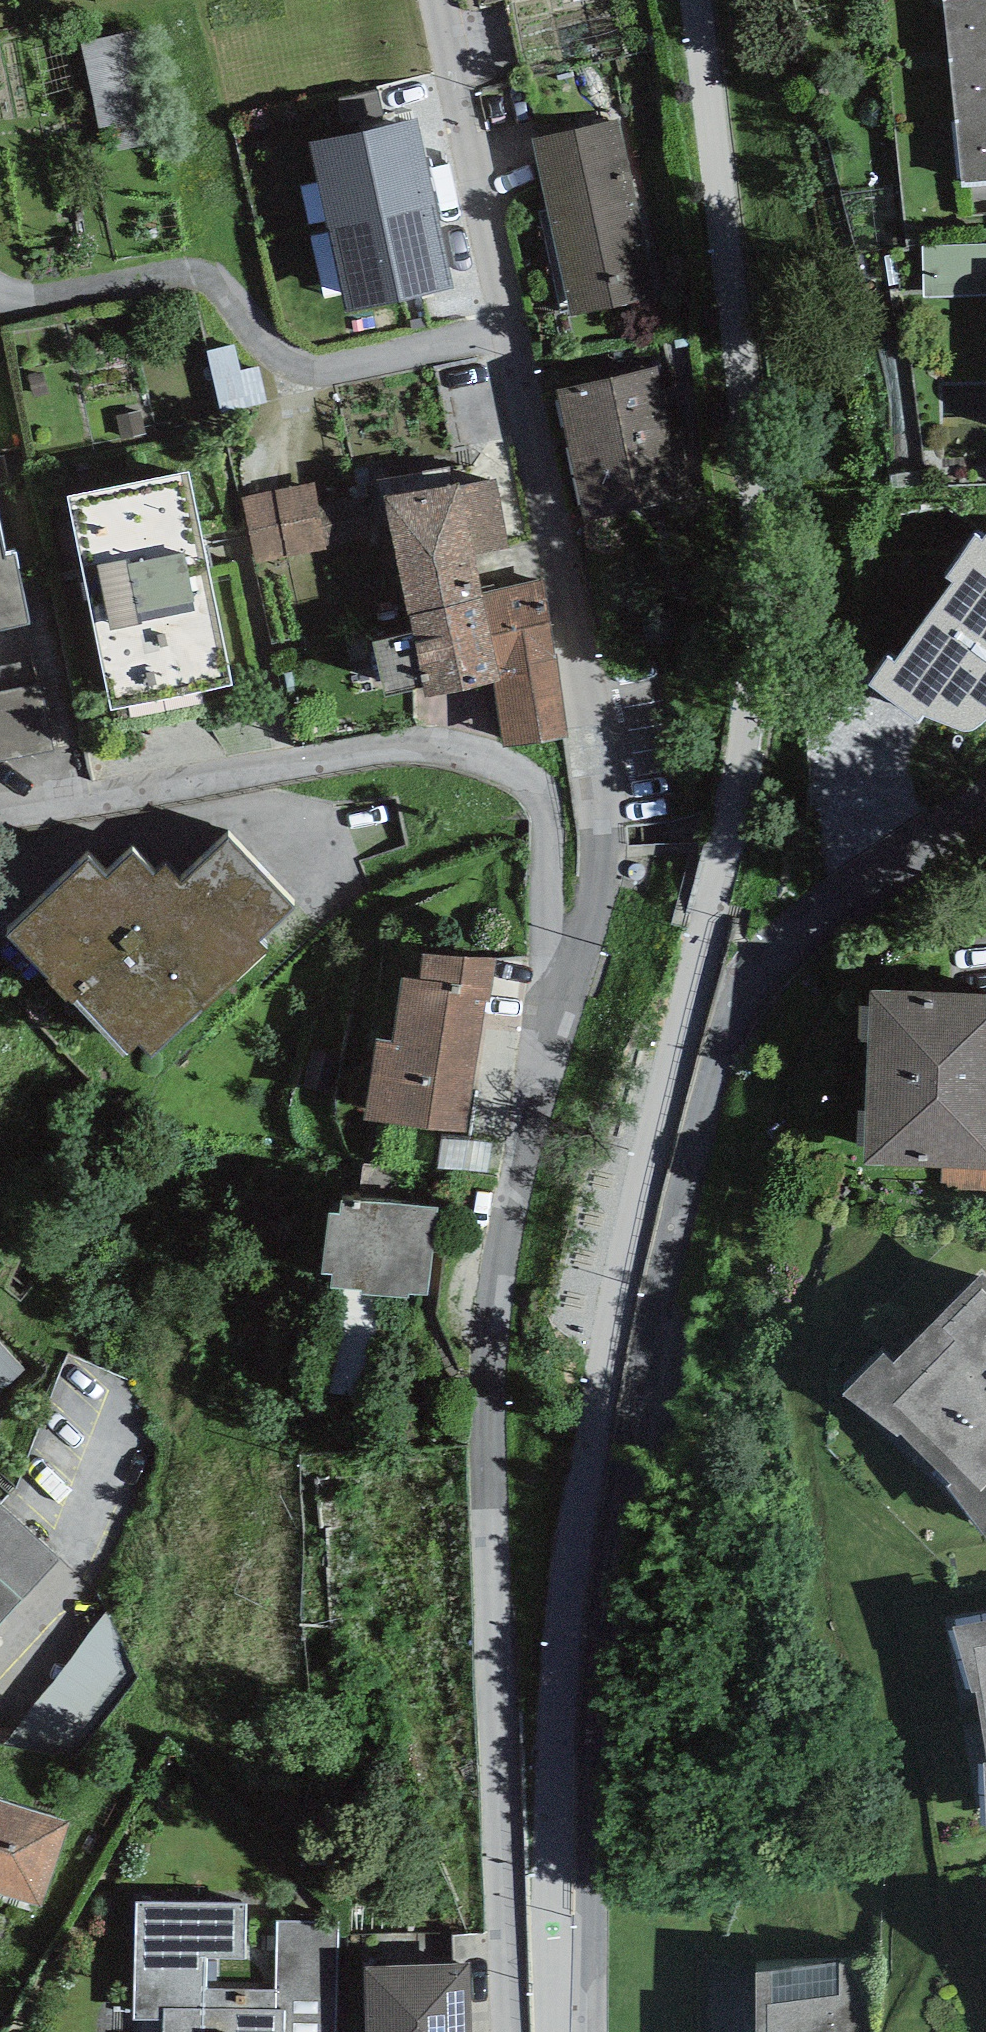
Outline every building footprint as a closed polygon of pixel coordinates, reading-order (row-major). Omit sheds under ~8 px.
[(985,41),(985,0),(944,0),(949,45),(985,41)] [(141,31),(86,41),(108,156),(162,146),(141,31)] [(949,45),(955,107),(985,104),(985,41),(949,45)] [(955,107),(962,183),(985,181),(985,104),(955,107)] [(308,140),(327,227),(435,204),(416,117),(308,140)] [(619,118),(531,137),(569,314),(657,295),(619,118)] [(453,287),(435,204),(327,227),(345,310),(453,287)] [(924,264),(985,265),(985,211),(925,210),(924,264)] [(657,365),(556,387),(584,518),(692,494),(678,431),(672,433),(657,365)] [(189,469),(67,494),(110,706),(232,682),(189,469)] [(384,494),(407,610),(482,591),(474,554),(509,547),(495,476),(460,483),(459,479),(384,494)] [(320,540),(315,478),(253,483),(258,545),(320,540)] [(29,621),(15,549),(5,551),(0,526),(0,627),(29,621)] [(940,649),(985,647),(985,560),(896,562),(898,660),(940,659),(940,649)] [(558,657),(543,579),(482,591),(500,678),(493,679),(503,745),(568,735),(558,657)] [(500,678),(482,591),(407,610),(425,693),(493,679),(500,678)] [(0,693),(0,763),(54,752),(41,686),(0,693)] [(295,905),(229,835),(181,880),(166,863),(157,871),(133,846),(105,871),(88,854),(9,927),(128,1054),(140,1042),(153,1055),(268,948),(259,939),(295,905)] [(494,960),(421,950),(417,978),(404,977),(395,1043),(375,1040),(364,1116),(403,1121),(402,1124),(465,1132),(483,1001),(488,1002),(494,960)] [(868,987),(862,1162),(985,1166),(985,991),(868,987)] [(429,1293),(436,1207),(342,1198),(341,1210),(330,1210),(324,1270),(332,1271),(330,1285),(361,1287),(361,1292),(409,1296),(409,1291),(429,1293)] [(983,1272),(896,1357),(883,1344),(839,1387),(985,1536),(985,1275),(983,1272)] [(28,1367),(0,1334),(0,1390),(28,1367)] [(0,1505),(0,1622),(59,1558),(0,1505)] [(943,1619),(981,1832),(985,1832),(985,1611),(943,1619)] [(0,1798),(0,1892),(42,1905),(69,1820),(0,1798)] [(245,1904),(136,1903),(135,2016),(163,2017),(163,2031),(282,2031),(282,2009),(276,2009),(276,1988),(207,1988),(207,1958),(245,1958),(245,1904)] [(277,1920),(276,1988),(276,2009),(282,2009),(282,2031),(335,2031),(336,1921),(277,1920)] [(362,1962),(364,2031),(470,2031),(468,1960),(362,1962)] [(773,1968),(755,1970),(756,2028),(744,2029),(744,2031),(857,2031),(859,1964),(773,1968)]
